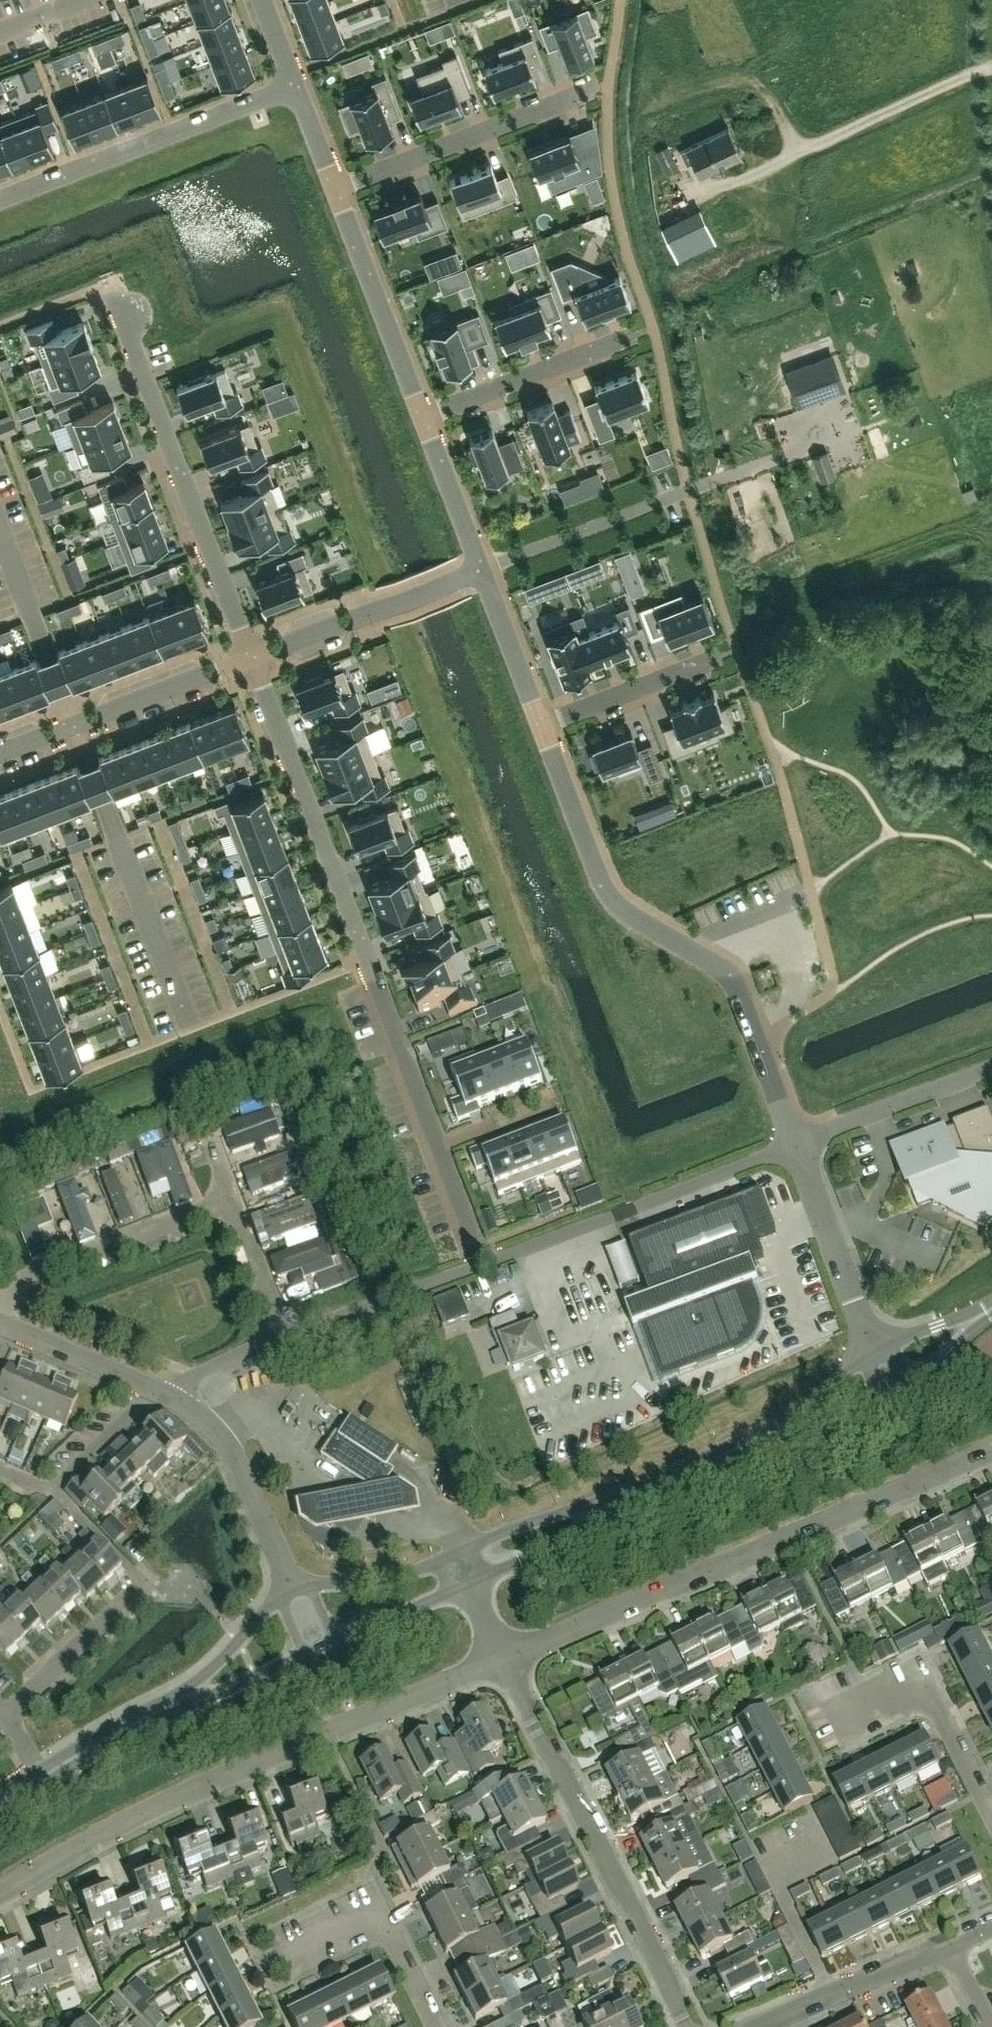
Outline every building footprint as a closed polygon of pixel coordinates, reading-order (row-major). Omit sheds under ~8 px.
[(196,21),(195,22),(230,9),(230,8),(229,9),(225,0),(188,0),(196,21)] [(296,13),(328,1),(328,0),(291,0),(296,13)] [(385,0),(376,3),(381,15),(389,12),(385,0)] [(328,1),(296,13),(303,32),(335,19),(328,1)] [(139,2),(130,6),(136,20),(145,17),(139,2)] [(557,42),(566,66),(593,55),(586,36),(597,32),(587,7),(538,26),(546,46),(557,42)] [(197,22),(205,43),(237,31),(229,10),(230,9),(195,22),(197,22)] [(449,18),(438,22),(443,35),(454,31),(449,18)] [(335,19),(303,32),(310,51),(309,52),(344,39),(344,38),(343,39),(335,19)] [(148,24),(138,27),(144,42),(153,38),(148,24)] [(237,31),(205,43),(213,65),(245,52),(237,31)] [(121,32),(107,38),(110,48),(125,42),(121,32)] [(110,48),(107,38),(92,43),(96,53),(110,48)] [(153,38),(144,42),(149,56),(159,53),(153,38)] [(482,69),(491,95),(533,79),(529,67),(541,63),(531,38),(497,51),(502,61),(482,69)] [(79,49),(64,54),(68,64),(83,58),(79,49)] [(253,73),(245,52),(213,65),(221,86),(220,86),(220,87),(255,73),(253,73)] [(356,57),(360,68),(371,64),(367,53),(356,57)] [(64,54),(50,60),(54,69),(68,64),(64,54)] [(409,97),(419,122),(435,116),(444,113),(460,107),(455,94),(468,89),(456,55),(441,61),(443,65),(415,76),(422,92),(409,97)] [(164,66),(154,70),(160,84),(170,81),(164,66)] [(147,77),(126,86),(138,118),(159,110),(160,111),(147,76),(146,76),(147,77)] [(375,92),(350,102),(355,113),(343,117),(349,132),(360,128),(366,143),(392,133),(388,122),(400,117),(385,77),(371,82),(375,92)] [(170,81),(160,84),(165,99),(175,95),(170,81)] [(138,118),(126,86),(104,94),(104,92),(104,93),(117,127),(117,126),(138,118)] [(104,94),(83,102),(95,134),(116,126),(117,127),(104,93),(103,93),(104,94)] [(16,117),(32,159),(52,151),(53,152),(45,132),(57,127),(58,128),(59,128),(48,100),(47,101),(47,102),(35,106),(37,109),(16,117)] [(95,134),(83,102),(61,110),(61,109),(60,109),(74,144),(74,142),(95,134)] [(0,123),(0,136),(12,168),(12,166),(32,159),(16,117),(0,123)] [(693,161),(700,175),(741,155),(728,128),(679,151),(685,165),(693,161)] [(568,134),(527,150),(537,177),(546,174),(552,189),(600,171),(597,143),(575,151),(568,134)] [(11,167),(12,168),(0,136),(0,171),(11,167)] [(679,169),(668,146),(656,151),(667,175),(679,169)] [(465,174),(449,180),(459,205),(478,198),(482,209),(516,196),(507,173),(496,178),(491,164),(475,170),(474,170),(473,170),(474,171),(467,174),(466,173),(465,174)] [(597,178),(585,182),(588,189),(599,184),(597,178)] [(420,193),(372,212),(382,239),(414,227),(418,238),(448,227),(437,200),(424,205),(420,193)] [(699,209),(661,227),(677,260),(714,241),(699,209)] [(523,246),(530,262),(542,258),(535,242),(523,246)] [(439,257),(445,272),(462,266),(456,251),(439,257)] [(551,268),(550,268),(562,300),(563,300),(561,295),(572,291),(584,322),(586,321),(585,320),(601,314),(601,315),(613,310),(613,309),(628,303),(629,304),(630,304),(619,276),(618,276),(618,278),(608,282),(586,290),(575,264),(576,264),(577,263),(571,260),(570,261),(573,263),(552,271),(551,268)] [(469,283),(458,287),(460,293),(466,295),(473,293),(469,283)] [(512,313),(494,320),(504,347),(519,341),(521,345),(536,339),(534,335),(550,329),(546,320),(559,315),(550,290),(509,306),(512,313)] [(479,313),(429,331),(445,373),(472,363),(467,348),(489,340),(479,313)] [(52,320),(24,331),(25,332),(26,331),(30,343),(34,342),(43,365),(92,347),(93,346),(84,323),(83,324),(82,322),(56,333),(51,321),(53,321),(52,320)] [(43,365),(50,385),(47,386),(53,402),(78,392),(74,379),(100,369),(92,347),(43,365)] [(786,372),(795,398),(841,382),(832,356),(786,372)] [(1,369),(5,378),(14,374),(10,365),(1,369)] [(189,383),(176,388),(186,412),(212,402),(216,414),(215,414),(215,415),(243,404),(242,404),(237,391),(234,392),(225,370),(204,378),(203,375),(188,381),(189,383)] [(599,397),(584,403),(599,440),(614,434),(607,416),(647,401),(647,402),(648,401),(636,370),(635,370),(636,371),(596,387),(595,385),(594,386),(599,397)] [(299,405),(294,391),(268,401),(273,415),(299,405)] [(112,402),(86,412),(81,400),(56,410),(61,423),(63,422),(72,445),(122,425),(112,402)] [(552,402),(526,412),(544,458),(555,453),(556,455),(559,454),(559,452),(570,448),(568,442),(580,437),(570,410),(557,415),(552,402)] [(910,430),(918,429),(922,421),(917,414),(909,415),(905,423),(910,430)] [(0,421),(0,437),(16,431),(11,417),(0,421)] [(257,446),(249,423),(200,442),(209,466),(236,456),(240,468),(239,468),(239,469),(267,458),(267,457),(265,458),(261,445),(257,446)] [(72,445),(80,467),(79,468),(84,481),(109,472),(104,459),(130,449),(122,425),(72,445)] [(472,447),(468,449),(473,464),(478,462),(485,480),(523,466),(513,438),(511,439),(513,442),(499,447),(492,430),(469,438),(472,447)] [(673,461),(667,446),(647,454),(653,469),(673,461)] [(827,450),(811,456),(821,481),(836,474),(827,450)] [(229,525),(277,506),(269,485),(272,484),(267,471),(269,471),(268,470),(241,481),(242,481),(247,492),(220,503),(229,525)] [(599,473),(581,480),(587,496),(605,490),(599,473)] [(97,486),(110,519),(151,503),(143,482),(127,488),(122,475),(97,486)] [(47,488),(35,493),(38,502),(51,497),(47,488)] [(110,519),(118,539),(159,523),(151,503),(110,519)] [(286,529),(277,506),(229,525),(227,526),(236,548),(238,548),(238,549),(264,539),(269,551),(268,551),(268,552),(296,541),(295,540),(294,541),(289,528),(286,529)] [(159,523),(118,539),(132,572),(156,562),(151,550),(167,544),(159,523)] [(56,550),(61,561),(69,558),(65,547),(56,550)] [(629,551),(613,557),(619,572),(634,566),(629,551)] [(254,584),(264,608),(276,604),(277,606),(292,600),(291,598),(312,590),(304,566),(307,565),(302,552),(276,562),(281,574),(254,584)] [(157,571),(160,580),(171,576),(168,567),(157,571)] [(580,567),(565,573),(570,585),(585,579),(580,567)] [(146,576),(149,584),(160,580),(157,571),(146,576)] [(80,572),(67,577),(71,588),(85,583),(80,572)] [(565,573),(554,577),(558,590),(570,585),(565,573)] [(112,589),(116,597),(127,593),(123,584),(112,589)] [(524,589),(529,601),(539,597),(534,585),(524,589)] [(101,593),(104,602),(116,597),(112,589),(101,593)] [(668,642),(713,624),(702,595),(684,602),(680,593),(640,609),(651,638),(664,633),(668,642)] [(193,599),(171,608),(185,644),(207,635),(208,636),(209,636),(194,597),(193,598),(193,599)] [(67,606),(71,614),(82,610),(79,602),(67,606)] [(67,606),(56,610),(60,618),(71,614),(67,606)] [(577,637),(587,664),(630,648),(625,634),(637,630),(628,606),(616,611),(619,621),(588,633),(577,637)] [(148,615),(163,653),(163,652),(185,644),(171,608),(149,616),(148,615)] [(148,617),(126,625),(140,661),(162,652),(162,653),(163,653),(148,615),(147,615),(148,617)] [(588,633),(582,615),(543,630),(563,683),(591,672),(587,664),(577,637),(588,633)] [(126,625),(104,634),(117,669),(140,661),(126,625)] [(1,641),(12,636),(9,628),(0,632),(0,637),(1,641)] [(104,634),(81,642),(95,678),(117,669),(104,634)] [(58,650),(57,650),(72,688),(73,688),(73,687),(95,678),(81,642),(59,651),(58,650)] [(329,657),(307,665),(312,677),(334,668),(329,657)] [(35,660),(12,669),(26,704),(49,696),(49,697),(50,696),(35,658),(34,659),(35,660)] [(4,713),(26,704),(12,669),(0,674),(0,704),(4,713)] [(294,688),(303,712),(330,702),(334,713),(333,714),(361,704),(361,703),(360,703),(355,690),(352,692),(343,669),(321,677),(321,675),(306,680),(307,683),(294,688)] [(399,680),(388,684),(392,694),(402,690),(399,680)] [(662,729),(672,756),(696,747),(692,736),(714,728),(717,736),(734,729),(725,707),(720,709),(714,693),(712,694),(713,695),(699,700),(699,698),(700,698),(699,697),(682,703),(682,705),(683,704),(684,706),(670,711),(670,710),(669,710),(674,724),(662,729)] [(234,706),(212,714),(226,750),(248,741),(249,743),(250,742),(235,704),(234,705),(234,706)] [(189,722),(203,759),(226,750),(212,714),(190,723),(189,722)] [(341,739),(315,749),(323,771),(324,772),(372,754),(364,732),(367,730),(362,718),(363,717),(363,716),(335,727),(336,728),(337,727),(341,739)] [(189,723),(167,732),(181,767),(203,759),(189,722),(188,722),(189,723)] [(663,776),(650,743),(637,748),(630,731),(591,746),(593,752),(589,753),(594,768),(598,766),(600,772),(640,757),(648,781),(663,776)] [(167,732),(145,740),(158,776),(181,767),(167,732)] [(122,749),(136,784),(158,776),(145,740),(122,749)] [(99,756),(98,757),(113,795),(114,794),(113,793),(136,784),(122,749),(100,758),(99,756)] [(381,775),(372,754),(324,772),(323,771),(322,772),(331,795),(332,794),(332,796),(359,785),(364,797),(362,797),(363,798),(390,787),(389,787),(384,774),(381,775)] [(53,775),(67,811),(90,802),(90,803),(91,803),(76,765),(75,765),(76,767),(53,775)] [(236,778),(240,786),(251,782),(248,774),(236,778)] [(53,775),(31,784),(45,819),(67,811),(53,775)] [(225,782),(229,791),(240,786),(236,778),(225,782)] [(31,784),(8,792),(22,828),(45,819),(31,784)] [(191,795),(195,804),(206,799),(202,791),(191,795)] [(0,838),(1,838),(0,836),(22,828),(8,792),(0,796),(0,838)] [(230,830),(271,814),(263,794),(231,806),(229,800),(213,806),(217,816),(223,813),(230,830)] [(180,800),(183,808),(195,804),(191,795),(180,800)] [(672,802),(658,807),(664,822),(677,817),(672,802)] [(347,826),(356,850),(383,840),(387,851),(386,851),(386,852),(414,842),(414,841),(413,841),(408,828),(405,830),(396,807),(375,815),(374,813),(359,819),(360,821),(347,826)] [(147,812),(150,821),(161,817),(158,808),(147,812)] [(136,817),(139,825),(150,821),(147,812),(136,817)] [(238,851),(279,835),(271,814),(230,830),(238,851)] [(178,850),(187,846),(176,820),(168,823),(178,850)] [(78,839),(81,847),(92,843),(89,835),(78,839)] [(238,851),(245,871),(288,855),(288,854),(286,855),(279,835),(238,851)] [(67,843),(70,852),(81,847),(78,839),(67,843)] [(187,846),(178,850),(182,861),(191,858),(187,846)] [(33,856),(36,865),(47,860),(44,852),(33,856)] [(394,876),(368,886),(376,909),(377,909),(425,891),(425,890),(417,869),(420,868),(415,855),(416,854),(416,853),(388,864),(389,865),(390,864),(394,876)] [(253,891),(294,875),(287,855),(288,855),(245,871),(253,891)] [(22,860),(25,869),(36,865),(33,856),(22,860)] [(66,877),(70,888),(78,885),(74,874),(66,877)] [(294,875),(253,891),(261,911),(302,895),(294,875)] [(194,891),(202,887),(198,876),(190,880),(194,891)] [(0,888),(0,915),(21,907),(12,884),(0,888)] [(70,888),(74,899),(83,896),(78,885),(70,888)] [(194,891),(198,902),(207,899),(202,887),(194,891)] [(375,909),(384,933),(412,922),(416,934),(415,934),(415,935),(443,924),(442,924),(437,911),(435,912),(426,889),(425,890),(425,891),(377,909),(376,909),(375,909)] [(302,895),(261,911),(269,931),(311,915),(310,915),(302,895)] [(0,915),(0,941),(30,929),(21,907),(0,915)] [(311,915),(269,931),(276,952),(318,936),(310,916),(311,915)] [(213,916),(205,919),(209,931),(218,927),(213,916)] [(83,922),(87,933),(96,930),(91,919),(83,922)] [(0,941),(0,959),(3,966),(39,951),(38,951),(30,929),(0,941)] [(87,933),(91,944),(100,941),(96,930),(87,933)] [(212,939),(217,951),(229,946),(224,934),(212,939)] [(402,967),(411,991),(460,972),(451,950),(454,949),(449,936),(450,936),(450,935),(422,945),(423,946),(424,946),(428,957),(402,967)] [(318,936),(276,952),(284,972),(281,973),(286,985),(285,986),(313,976),(313,975),(311,975),(307,964),(327,956),(325,956),(318,936)] [(39,951),(3,966),(11,988),(47,974),(38,952),(40,952),(39,951)] [(225,971),(233,968),(229,957),(220,960),(225,971)] [(100,967),(104,978),(113,974),(108,963),(100,967)] [(242,965),(233,968),(226,971),(230,981),(244,976),(246,975),(242,965)] [(460,972),(411,991),(420,1014),(446,1004),(451,1015),(450,1016),(450,1017),(478,1006),(477,1005),(476,1006),(471,993),(468,994),(460,972)] [(47,974),(11,988),(20,1010),(56,996),(47,974)] [(113,974),(104,978),(108,989),(117,986),(113,974)] [(56,996),(20,1010),(29,1033),(65,1018),(64,1018),(56,996)] [(487,1010),(493,1024),(503,1020),(498,1005),(487,1010)] [(117,1011),(121,1023),(130,1019),(126,1008),(117,1011)] [(485,1010),(474,1014),(477,1021),(488,1017),(485,1010)] [(66,1019),(65,1018),(29,1033),(37,1055),(73,1041),(64,1019),(66,1019)] [(121,1023),(125,1034),(134,1030),(130,1019),(121,1023)] [(437,1039),(428,1043),(433,1056),(442,1052),(437,1039)] [(543,1082),(527,1040),(501,1051),(502,1055),(503,1055),(517,1091),(542,1081),(543,1083),(543,1082)] [(81,1064),(73,1041),(37,1055),(46,1077),(44,1078),(45,1079),(83,1064),(83,1063),(81,1064)] [(468,1110),(492,1101),(478,1064),(479,1064),(476,1055),(450,1065),(463,1099),(453,1103),(452,1102),(451,1102),(459,1122),(460,1122),(459,1121),(470,1116),(468,1110)] [(478,1064),(492,1101),(517,1091),(503,1055),(502,1055),(479,1064),(478,1064)] [(302,1132),(289,1099),(277,1103),(295,1150),(306,1146),(307,1145),(303,1134),(302,1135),(301,1133),(302,1132)] [(896,1146),(912,1188),(911,1188),(919,1208),(934,1203),(948,1209),(949,1210),(985,1228),(991,1218),(991,1217),(991,1118),(989,1111),(954,1124),(955,1129),(946,1132),(945,1128),(896,1146)] [(566,1123),(545,1131),(561,1172),(582,1164),(566,1122),(565,1122),(566,1123)] [(545,1131),(525,1139),(541,1180),(561,1172),(545,1131)] [(162,1144),(158,1133),(138,1141),(142,1152),(162,1144)] [(525,1139),(505,1146),(521,1189),(541,1180),(525,1139)] [(130,1157),(126,1145),(124,1146),(106,1153),(111,1164),(130,1157)] [(306,1146),(295,1150),(303,1170),(313,1166),(306,1146)] [(501,1197),(521,1189),(505,1146),(485,1154),(483,1148),(472,1152),(471,1151),(470,1151),(478,1171),(479,1171),(478,1170),(489,1166),(501,1197)] [(50,1174),(55,1184),(65,1181),(66,1183),(78,1178),(78,1177),(98,1169),(93,1158),(50,1174)] [(239,1177),(243,1190),(295,1172),(291,1159),(239,1177)] [(138,1166),(152,1215),(171,1210),(157,1160),(138,1166)] [(305,1173),(309,1183),(320,1178),(316,1168),(305,1173)] [(50,1174),(8,1190),(13,1201),(33,1194),(33,1195),(45,1191),(44,1188),(55,1184),(50,1174)] [(118,1176),(105,1179),(115,1230),(128,1227),(118,1176)] [(307,1183),(319,1213),(332,1208),(320,1178),(309,1183),(307,1183)] [(651,1299),(627,1308),(634,1329),(640,1326),(661,1382),(743,1351),(749,1347),(755,1341),(759,1334),(762,1327),(763,1319),(763,1311),(753,1284),(759,1282),(757,1277),(753,1276),(751,1270),(753,1266),(751,1262),(764,1257),(758,1239),(776,1232),(762,1194),(630,1243),(651,1299)] [(589,1197),(578,1201),(582,1212),(593,1208),(589,1197)] [(562,1200),(550,1205),(553,1213),(565,1208),(562,1200)] [(306,1202),(251,1223),(257,1239),(312,1219),(306,1202)] [(550,1205),(540,1209),(543,1217),(553,1213),(550,1205)] [(93,1211),(99,1233),(111,1230),(104,1207),(93,1211)] [(327,1235),(339,1230),(331,1210),(319,1215),(327,1235)] [(314,1229),(288,1238),(291,1248),(317,1240),(314,1229)] [(339,1230),(327,1235),(321,1238),(328,1253),(333,1250),(340,1267),(352,1262),(339,1231),(339,1230)] [(628,1244),(607,1251),(620,1289),(641,1282),(628,1244)] [(435,1302),(445,1328),(471,1318),(461,1292),(435,1302)] [(516,1313),(491,1323),(508,1366),(513,1364),(516,1371),(546,1359),(534,1329),(524,1333),(516,1313)] [(30,1365),(21,1361),(17,1370),(9,1366),(0,1386),(0,1401),(12,1406),(30,1365)] [(30,1365),(12,1406),(29,1413),(43,1381),(35,1377),(38,1368),(30,1365)] [(52,1385),(43,1381),(29,1413),(46,1420),(64,1379),(56,1376),(52,1385)] [(64,1379),(46,1420),(65,1428),(78,1396),(69,1392),(73,1383),(64,1379)] [(178,1425),(166,1413),(142,1436),(145,1439),(145,1438),(167,1460),(182,1445),(199,1464),(211,1453),(194,1434),(192,1436),(180,1423),(178,1425)] [(367,1483),(386,1480),(392,1470),(385,1466),(396,1449),(350,1420),(340,1436),(336,1434),(321,1456),(367,1483)] [(23,1429),(13,1424),(6,1440),(16,1444),(23,1429)] [(119,1442),(112,1448),(139,1475),(145,1469),(153,1478),(169,1463),(167,1460),(145,1438),(145,1439),(130,1453),(119,1442)] [(100,1482),(121,1504),(136,1489),(130,1483),(139,1475),(112,1448),(104,1456),(115,1468),(100,1482)] [(12,1454),(9,1462),(20,1467),(24,1459),(12,1454)] [(100,1482),(98,1480),(82,1495),(73,1485),(65,1493),(82,1511),(89,1504),(105,1520),(121,1504),(100,1482)] [(416,1492),(398,1480),(295,1499),(300,1518),(316,1528),(419,1509),(416,1492)] [(964,1516),(980,1547),(991,1540),(991,1502),(964,1516)] [(964,1516),(929,1534),(945,1565),(980,1547),(964,1516)] [(90,1549),(79,1560),(104,1585),(121,1569),(96,1543),(95,1543),(85,1532),(79,1537),(90,1549)] [(14,1539),(13,1540),(19,1546),(26,1540),(20,1534),(14,1539)] [(945,1565),(929,1534),(894,1552),(910,1582),(922,1576),(928,1587),(950,1576),(944,1565),(945,1565)] [(85,1603),(104,1585),(79,1560),(68,1548),(62,1554),(73,1565),(62,1576),(72,1586),(71,1586),(70,1587),(79,1597),(85,1603)] [(910,1582),(894,1552),(858,1571),(873,1601),(910,1582)] [(62,1613),(79,1597),(70,1587),(71,1586),(72,1586),(62,1576),(56,1570),(55,1570),(45,1560),(39,1566),(49,1577),(38,1588),(62,1613)] [(873,1601),(858,1571),(821,1589),(837,1620),(873,1601)] [(62,1613),(38,1588),(28,1576),(22,1582),(33,1594),(22,1603),(16,1597),(15,1598),(45,1629),(62,1613)] [(802,1579),(765,1597),(781,1628),(785,1634),(806,1623),(803,1617),(818,1610),(802,1579)] [(15,1598),(4,1587),(0,1591),(0,1594),(9,1604),(0,1612),(0,1617),(23,1641),(39,1625),(44,1630),(45,1629),(15,1598)] [(980,1592),(985,1603),(976,1607),(982,1620),(991,1615),(991,1587),(980,1592)] [(765,1597),(731,1615),(751,1654),(762,1649),(765,1640),(764,1637),(781,1628),(765,1597)] [(695,1633),(711,1664),(732,1653),(737,1663),(752,1656),(751,1654),(731,1615),(695,1633)] [(0,1617),(0,1652),(5,1658),(23,1641),(0,1617)] [(930,1650),(939,1645),(930,1626),(918,1632),(924,1643),(925,1642),(930,1650)] [(659,1652),(680,1692),(681,1694),(703,1682),(705,1686),(719,1679),(711,1664),(695,1633),(659,1652)] [(963,1672),(990,1658),(979,1635),(951,1649),(963,1672)] [(890,1644),(876,1651),(882,1663),(896,1656),(890,1644)] [(824,1654),(830,1665),(839,1660),(834,1649),(824,1654)] [(659,1652),(625,1669),(641,1700),(658,1691),(660,1695),(669,1697),(680,1692),(659,1652)] [(822,1669),(817,1658),(815,1654),(801,1661),(809,1676),(822,1669)] [(963,1672),(975,1695),(991,1686),(991,1661),(990,1658),(963,1672)] [(625,1669),(585,1689),(601,1720),(641,1700),(625,1669)] [(975,1695),(986,1717),(991,1714),(991,1686),(975,1695)] [(746,1700),(752,1711),(773,1700),(767,1689),(746,1700)] [(723,1712),(729,1723),(739,1719),(733,1707),(723,1712)] [(495,1766),(489,1753),(503,1746),(497,1735),(499,1735),(499,1732),(498,1729),(497,1726),(496,1724),(494,1721),(492,1719),(490,1720),(485,1709),(462,1721),(468,1734),(463,1737),(461,1734),(456,1737),(475,1776),(495,1766)] [(751,1749),(779,1735),(767,1712),(739,1726),(751,1749)] [(619,1756),(651,1740),(658,1736),(653,1725),(614,1745),(619,1756)] [(432,1732),(407,1744),(424,1777),(438,1770),(446,1786),(470,1774),(452,1737),(438,1744),(432,1732)] [(790,1757),(779,1735),(751,1749),(763,1771),(790,1757)] [(927,1739),(903,1751),(917,1778),(941,1766),(927,1739)] [(609,1774),(621,1798),(668,1774),(651,1740),(619,1756),(625,1766),(609,1774)] [(719,1757),(711,1740),(702,1745),(711,1761),(719,1757)] [(407,1764),(396,1770),(386,1750),(361,1762),(381,1802),(399,1793),(404,1803),(422,1794),(407,1764)] [(903,1751),(880,1762),(894,1790),(917,1778),(903,1751)] [(790,1757),(763,1771),(775,1794),(802,1779),(790,1757)] [(894,1790),(880,1762),(858,1773),(872,1801),(894,1790)] [(731,1780),(723,1763),(715,1767),(723,1784),(731,1780)] [(872,1801),(858,1773),(835,1785),(849,1812),(872,1801)] [(668,1774),(621,1798),(633,1822),(641,1818),(646,1828),(650,1827),(661,1821),(686,1808),(680,1797),(668,1774)] [(475,1792),(491,1824),(503,1818),(536,1802),(525,1781),(515,1786),(509,1775),(488,1785),(477,1791),(475,1792)] [(711,1775),(688,1787),(694,1801),(718,1790),(711,1775)] [(485,1779),(474,1785),(477,1791),(488,1785),(485,1779)] [(802,1779),(775,1794),(787,1817),(814,1803),(802,1779)] [(287,1792),(292,1806),(279,1811),(293,1848),(321,1837),(315,1822),(326,1818),(312,1782),(287,1792)] [(726,1790),(737,1812),(745,1808),(739,1796),(745,1793),(740,1783),(726,1790)] [(942,1811),(958,1802),(954,1793),(937,1802),(942,1811)] [(840,1808),(835,1798),(813,1808),(819,1819),(840,1808)] [(536,1802),(503,1818),(508,1828),(498,1833),(497,1837),(507,1857),(530,1845),(524,1835),(546,1823),(536,1802)] [(703,1843),(686,1808),(661,1821),(650,1827),(655,1837),(643,1843),(655,1866),(703,1843)] [(840,1808),(819,1819),(824,1830),(845,1819),(840,1808)] [(913,1825),(930,1816),(925,1808),(909,1816),(913,1825)] [(403,1869),(439,1851),(429,1830),(428,1830),(428,1829),(440,1823),(434,1812),(414,1822),(420,1834),(397,1845),(398,1846),(392,1849),(403,1869)] [(233,1838),(221,1843),(235,1879),(240,1889),(254,1883),(250,1873),(261,1868),(255,1854),(268,1849),(253,1813),(227,1823),(233,1838)] [(741,1818),(749,1835),(757,1831),(753,1822),(756,1820),(753,1813),(741,1818)] [(949,1814),(932,1822),(936,1830),(953,1822),(949,1814)] [(845,1819),(824,1830),(830,1840),(851,1830),(845,1819)] [(891,1836),(907,1828),(903,1820),(886,1828),(891,1836)] [(926,1825),(909,1834),(914,1842),(930,1834),(926,1825)] [(851,1830),(830,1840),(835,1851),(856,1840),(851,1830)] [(868,1848),(884,1840),(880,1831),(863,1840),(868,1848)] [(202,1875),(208,1890),(235,1879),(221,1843),(207,1848),(202,1834),(175,1844),(190,1880),(202,1875)] [(903,1836),(887,1844),(892,1854),(908,1845),(903,1836)] [(856,1840),(835,1851),(841,1862),(862,1851),(856,1840)] [(703,1843),(655,1866),(667,1891),(690,1880),(695,1890),(721,1877),(715,1866),(703,1843)] [(530,1845),(507,1857),(501,1860),(506,1871),(514,1867),(519,1878),(525,1875),(530,1885),(523,1888),(524,1888),(567,1866),(556,1845),(535,1856),(530,1845)] [(881,1847),(864,1856),(869,1865),(886,1857),(881,1847)] [(485,1850),(476,1854),(482,1866),(494,1860),(490,1852),(485,1850)] [(449,1871),(439,1851),(403,1869),(412,1889),(418,1886),(418,1887),(440,1876),(446,1887),(463,1879),(463,1878),(466,1877),(460,1865),(449,1871)] [(967,1851),(944,1863),(958,1891),(982,1879),(967,1851)] [(858,1860),(842,1868),(846,1876),(862,1868),(858,1860)] [(958,1891),(944,1863),(921,1874),(936,1903),(958,1891)] [(170,1901),(171,1901),(157,1865),(130,1875),(136,1889),(125,1894),(139,1930),(164,1920),(162,1915),(173,1910),(170,1901)] [(524,1888),(540,1920),(561,1910),(556,1899),(578,1888),(567,1866),(524,1888)] [(836,1871),(819,1879),(824,1888),(840,1879),(836,1871)] [(936,1903),(921,1874),(899,1886),(913,1914),(936,1903)] [(721,1877),(695,1890),(700,1900),(678,1911),(690,1935),(722,1919),(710,1895),(726,1887),(721,1877)] [(463,1879),(446,1887),(446,1888),(442,1889),(448,1900),(425,1911),(435,1933),(468,1917),(457,1896),(469,1890),(463,1879)] [(765,1880),(754,1885),(760,1898),(771,1892),(765,1880)] [(112,1941),(139,1930),(125,1894),(111,1899),(105,1885),(79,1895),(94,1932),(106,1927),(112,1941)] [(808,1885),(791,1894),(795,1902),(812,1894),(808,1885)] [(292,1886),(279,1892),(282,1899),(295,1893),(292,1886)] [(899,1886),(876,1897),(891,1926),(913,1914),(899,1886)] [(891,1926),(876,1897),(854,1909),(868,1937),(891,1926)] [(540,1920),(534,1924),(539,1934),(543,1932),(548,1942),(558,1937),(564,1948),(599,1931),(588,1909),(567,1920),(561,1910),(540,1920)] [(868,1937),(854,1909),(831,1920),(846,1948),(868,1937)] [(774,1920),(772,1925),(777,1933),(788,1928),(782,1916),(774,1920)] [(468,1917),(435,1933),(446,1954),(450,1953),(455,1963),(472,1955),(501,1940),(494,1927),(477,1935),(468,1917)] [(734,1943),(722,1919),(690,1935),(702,1959),(724,1948),(729,1958),(755,1945),(749,1935),(734,1943)] [(846,1948),(831,1920),(808,1932),(823,1960),(846,1948)] [(46,1954),(34,1959),(45,1987),(71,1976),(65,1962),(78,1957),(64,1921),(37,1931),(46,1954)] [(805,1961),(788,1928),(777,1933),(794,1967),(805,1961)] [(599,1931),(564,1948),(570,1961),(559,1966),(565,1977),(561,1979),(566,1989),(586,1979),(591,1976),(586,1966),(611,1954),(599,1931)] [(756,1937),(760,1948),(777,1942),(773,1931),(756,1937)] [(514,1938),(512,1934),(501,1940),(472,1955),(477,1967),(455,1978),(465,1998),(496,1983),(490,1971),(497,1968),(493,1959),(507,1952),(503,1944),(514,1938)] [(199,1972),(226,1958),(214,1935),(187,1949),(199,1972)] [(149,1939),(142,1942),(147,1954),(154,1951),(149,1939)] [(34,1959),(21,1965),(11,1941),(0,1946),(0,1988),(11,1983),(17,1998),(45,1987),(34,1959)] [(226,1958),(199,1972),(210,1995),(238,1981),(226,1958)] [(751,1958),(718,1974),(731,1999),(774,1978),(768,1965),(757,1971),(751,1958)] [(608,1968),(591,1976),(586,1979),(592,1989),(613,1979),(608,1968)] [(379,1970),(355,1982),(370,2010),(393,1998),(379,1970)] [(238,1981),(210,1995),(222,2017),(249,2003),(238,1981)] [(370,2010),(355,1982),(333,1993),(347,2021),(370,2010)] [(506,2003),(496,1983),(465,1998),(476,2020),(498,2009),(504,2021),(509,2018),(526,2010),(525,2009),(547,1998),(541,1986),(506,2003)] [(138,2011),(144,2006),(140,2002),(141,2000),(129,1987),(122,1993),(138,2011)] [(168,1991),(152,2006),(165,2019),(181,2004),(168,1991)] [(611,2026),(639,2026),(627,2001),(621,2003),(614,2001),(610,1992),(597,1998),(611,2026)] [(311,2004),(322,2026),(336,2026),(347,2021),(333,1993),(311,2004)] [(943,2017),(932,1994),(906,2007),(916,2026),(924,2026),(943,2017)] [(128,2009),(116,1995),(109,2002),(121,2015),(128,2009)] [(597,1998),(586,2004),(591,2014),(588,2020),(580,2024),(582,2026),(611,2026),(597,1998)] [(538,2018),(544,2021),(545,2020),(556,2015),(548,1999),(532,2007),(538,2018)] [(249,2003),(222,2017),(227,2026),(259,2026),(260,2026),(249,2003)] [(311,2004),(288,2016),(293,2026),(322,2026),(311,2004)] [(144,2006),(138,2011),(153,2026),(156,2026),(162,2022),(149,2009),(148,2010),(144,2006)] [(562,2026),(576,2026),(567,2009),(556,2014),(562,2026)] [(556,2015),(545,2020),(548,2026),(562,2026),(556,2015)] [(924,2026),(948,2026),(943,2017),(924,2026)] [(137,2018),(130,2024),(133,2026),(145,2026),(137,2018)] [(504,2021),(492,2026),(513,2026),(509,2018),(504,2021)]
